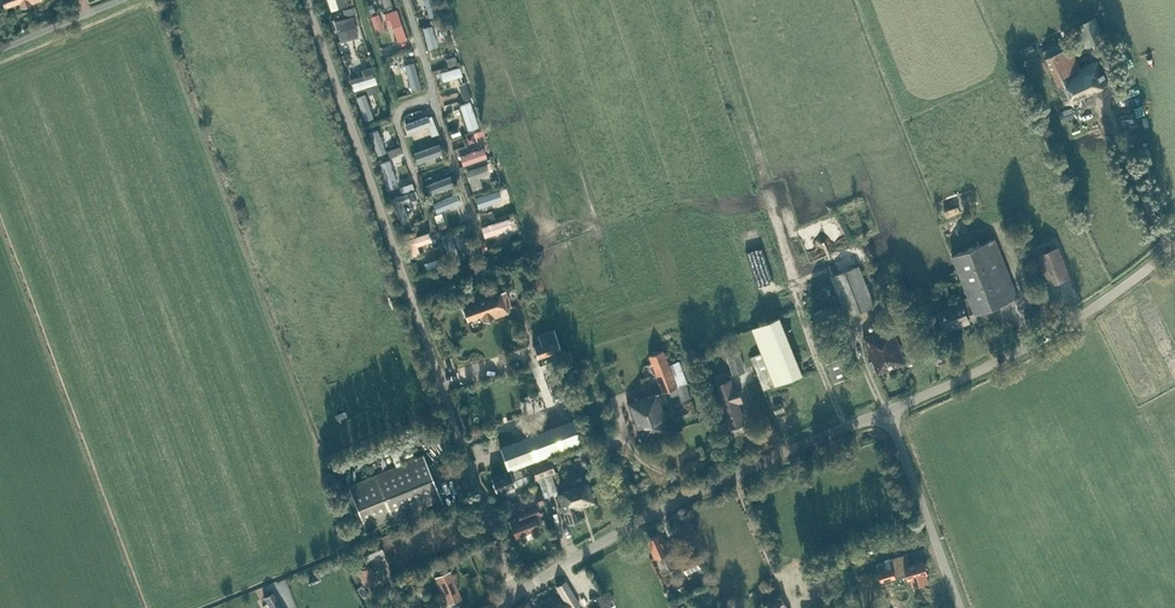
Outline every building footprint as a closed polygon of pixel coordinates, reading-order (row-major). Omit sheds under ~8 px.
[(331,7),(329,0),(320,0),(322,9),(331,7)] [(370,13),(375,11),(372,3),(367,5),(370,13)] [(407,38),(397,9),(384,14),(388,25),(392,24),(398,41),(407,38)] [(371,16),(375,30),(382,28),(377,14),(371,16)] [(1097,15),(1077,23),(1086,45),(1106,37),(1097,15)] [(335,21),(340,41),(349,38),(346,28),(356,26),(353,16),(335,21)] [(440,30),(446,28),(445,21),(438,23),(440,30)] [(1084,51),(1077,33),(1070,36),(1077,54),(1084,51)] [(1066,103),(1108,83),(1097,60),(1080,68),(1067,40),(1042,52),(1066,103)] [(351,61),(348,53),(341,55),(344,63),(351,61)] [(404,89),(414,87),(407,60),(397,62),(404,89)] [(428,72),(431,81),(458,74),(460,80),(462,79),(458,63),(428,72)] [(372,76),(369,67),(361,70),(364,78),(372,76)] [(469,91),(462,93),(464,99),(471,96),(469,91)] [(359,120),(367,118),(359,92),(351,94),(359,120)] [(453,103),(461,128),(472,124),(464,99),(453,103)] [(405,124),(408,132),(427,125),(431,135),(438,133),(431,114),(405,124)] [(456,128),(450,130),(452,136),(458,134),(456,128)] [(458,136),(463,143),(470,138),(466,131),(458,136)] [(385,135),(368,139),(372,154),(389,150),(385,135)] [(403,140),(405,148),(419,144),(417,136),(403,140)] [(457,163),(479,155),(476,146),(454,153),(457,163)] [(374,162),(377,170),(396,165),(393,156),(374,162)] [(491,162),(472,168),(474,175),(481,173),(483,178),(493,175),(491,170),(493,169),(491,162)] [(389,187),(391,192),(402,188),(400,183),(389,187)] [(470,204),(494,201),(493,189),(469,193),(470,204)] [(415,190),(408,192),(410,199),(417,197),(415,190)] [(408,192),(393,198),(401,222),(409,219),(403,202),(410,199),(408,192)] [(436,207),(454,203),(452,193),(424,199),(429,221),(439,219),(436,207)] [(951,204),(938,209),(940,216),(954,211),(951,204)] [(436,224),(439,229),(445,227),(443,221),(436,224)] [(448,228),(435,232),(442,250),(454,246),(448,228)] [(450,233),(453,242),(459,240),(456,231),(450,233)] [(412,254),(419,252),(416,245),(431,240),(429,232),(407,239),(412,254)] [(1018,297),(1007,269),(995,238),(952,255),(958,271),(969,297),(960,300),(961,303),(938,312),(946,331),(969,322),(967,315),(975,312),(975,314),(1018,297)] [(1070,276),(1058,245),(1038,253),(1050,284),(1070,276)] [(415,261),(410,263),(413,273),(419,270),(415,261)] [(831,277),(841,301),(847,316),(875,306),(859,266),(831,277)] [(500,292),(462,306),(467,320),(481,315),(483,321),(507,312),(506,310),(508,309),(508,307),(506,308),(500,292)] [(924,297),(917,300),(920,309),(928,306),(924,297)] [(840,306),(827,311),(832,321),(844,316),(840,306)] [(1153,318),(1151,309),(1144,311),(1147,320),(1153,318)] [(751,356),(757,370),(764,389),(803,373),(780,316),(752,328),(762,352),(751,356)] [(540,343),(533,345),(537,358),(560,350),(558,344),(557,340),(553,329),(537,334),(540,343)] [(602,352),(606,361),(616,357),(612,348),(602,352)] [(734,373),(744,370),(738,349),(727,352),(734,373)] [(664,391),(687,383),(679,361),(669,365),(664,350),(650,355),(664,391)] [(835,382),(860,371),(852,352),(827,363),(835,382)] [(618,369),(615,362),(607,365),(610,373),(618,369)] [(738,386),(733,388),(731,379),(716,384),(730,427),(745,422),(738,402),(742,401),(738,386)] [(644,442),(673,431),(659,393),(649,397),(649,394),(628,402),(644,442)] [(773,405),(776,413),(785,410),(781,402),(773,405)] [(524,463),(582,442),(573,419),(499,446),(509,472),(492,478),(497,492),(515,485),(512,479),(528,474),(524,463)] [(366,530),(441,499),(422,455),(348,485),(366,530)] [(548,458),(530,465),(535,481),(555,474),(548,458)] [(563,512),(566,523),(580,519),(577,508),(595,502),(589,482),(556,493),(562,512),(563,512)] [(533,487),(526,489),(529,496),(535,493),(533,487)] [(534,516),(540,513),(536,503),(516,511),(519,517),(510,521),(516,537),(539,528),(534,516)] [(673,548),(672,549),(669,550),(661,533),(648,539),(656,556),(662,553),(670,570),(681,565),(673,548)] [(379,539),(360,547),(366,561),(385,553),(379,539)] [(927,574),(923,561),(911,565),(907,553),(889,558),(892,568),(878,572),(881,581),(907,574),(909,579),(911,586),(928,581),(926,574),(927,574)] [(701,567),(695,555),(682,561),(688,573),(701,567)] [(357,570),(364,587),(377,582),(370,564),(366,566),(365,563),(357,566),(359,569),(357,570)] [(446,604),(461,598),(449,570),(434,577),(446,604)] [(579,605),(565,581),(556,586),(566,601),(561,603),(561,602),(551,607),(574,607),(579,605)] [(263,593),(264,596),(270,607),(275,607),(281,605),(273,591),(270,593),(268,590),(263,593)] [(782,598),(764,607),(788,607),(782,598)]
